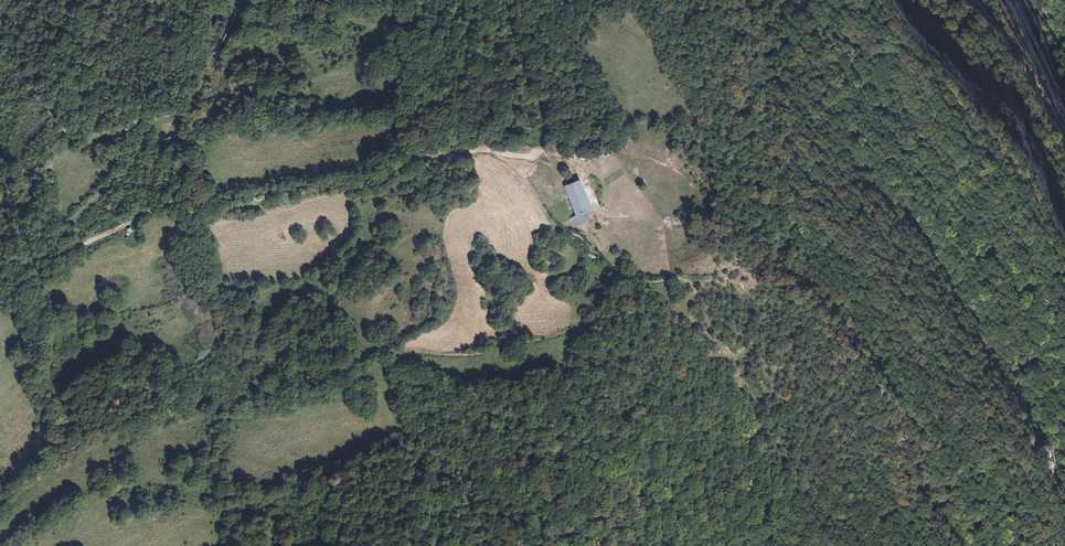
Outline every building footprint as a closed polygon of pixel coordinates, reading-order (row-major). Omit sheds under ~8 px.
[(179,134),(162,141),(164,144),(180,137),(179,134)] [(596,210),(582,179),(566,187),(580,216),(572,220),(576,228),(594,219),(591,213),(596,210)] [(610,206),(604,209),(607,216),(614,213),(610,206)]
